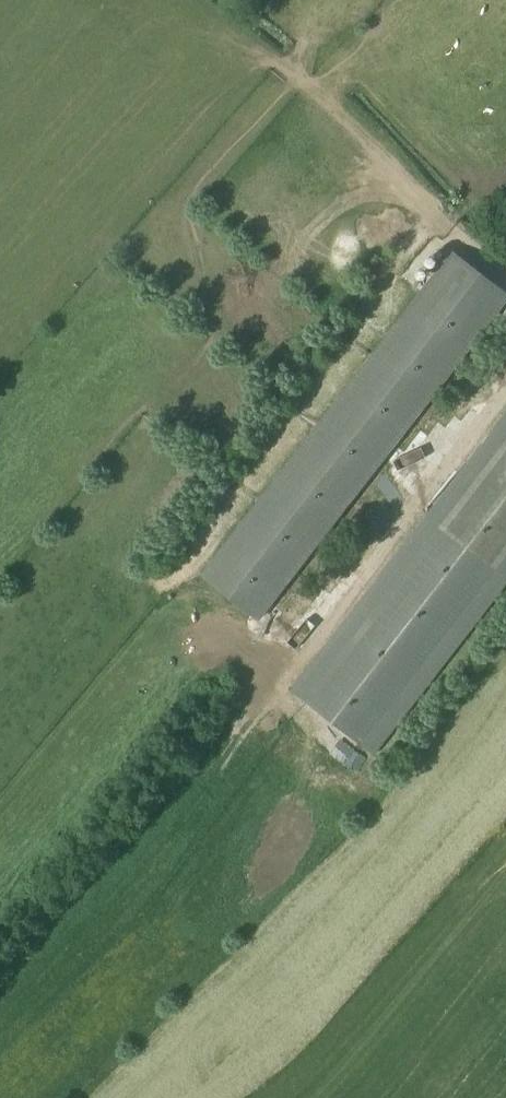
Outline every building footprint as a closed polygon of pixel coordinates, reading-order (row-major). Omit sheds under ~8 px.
[(452,252),(201,575),(259,619),(505,300),(505,294),(452,252)] [(306,697),(365,743),(505,558),(505,439),(306,697)] [(397,469),(419,471),(421,444),(398,443),(397,469)]
